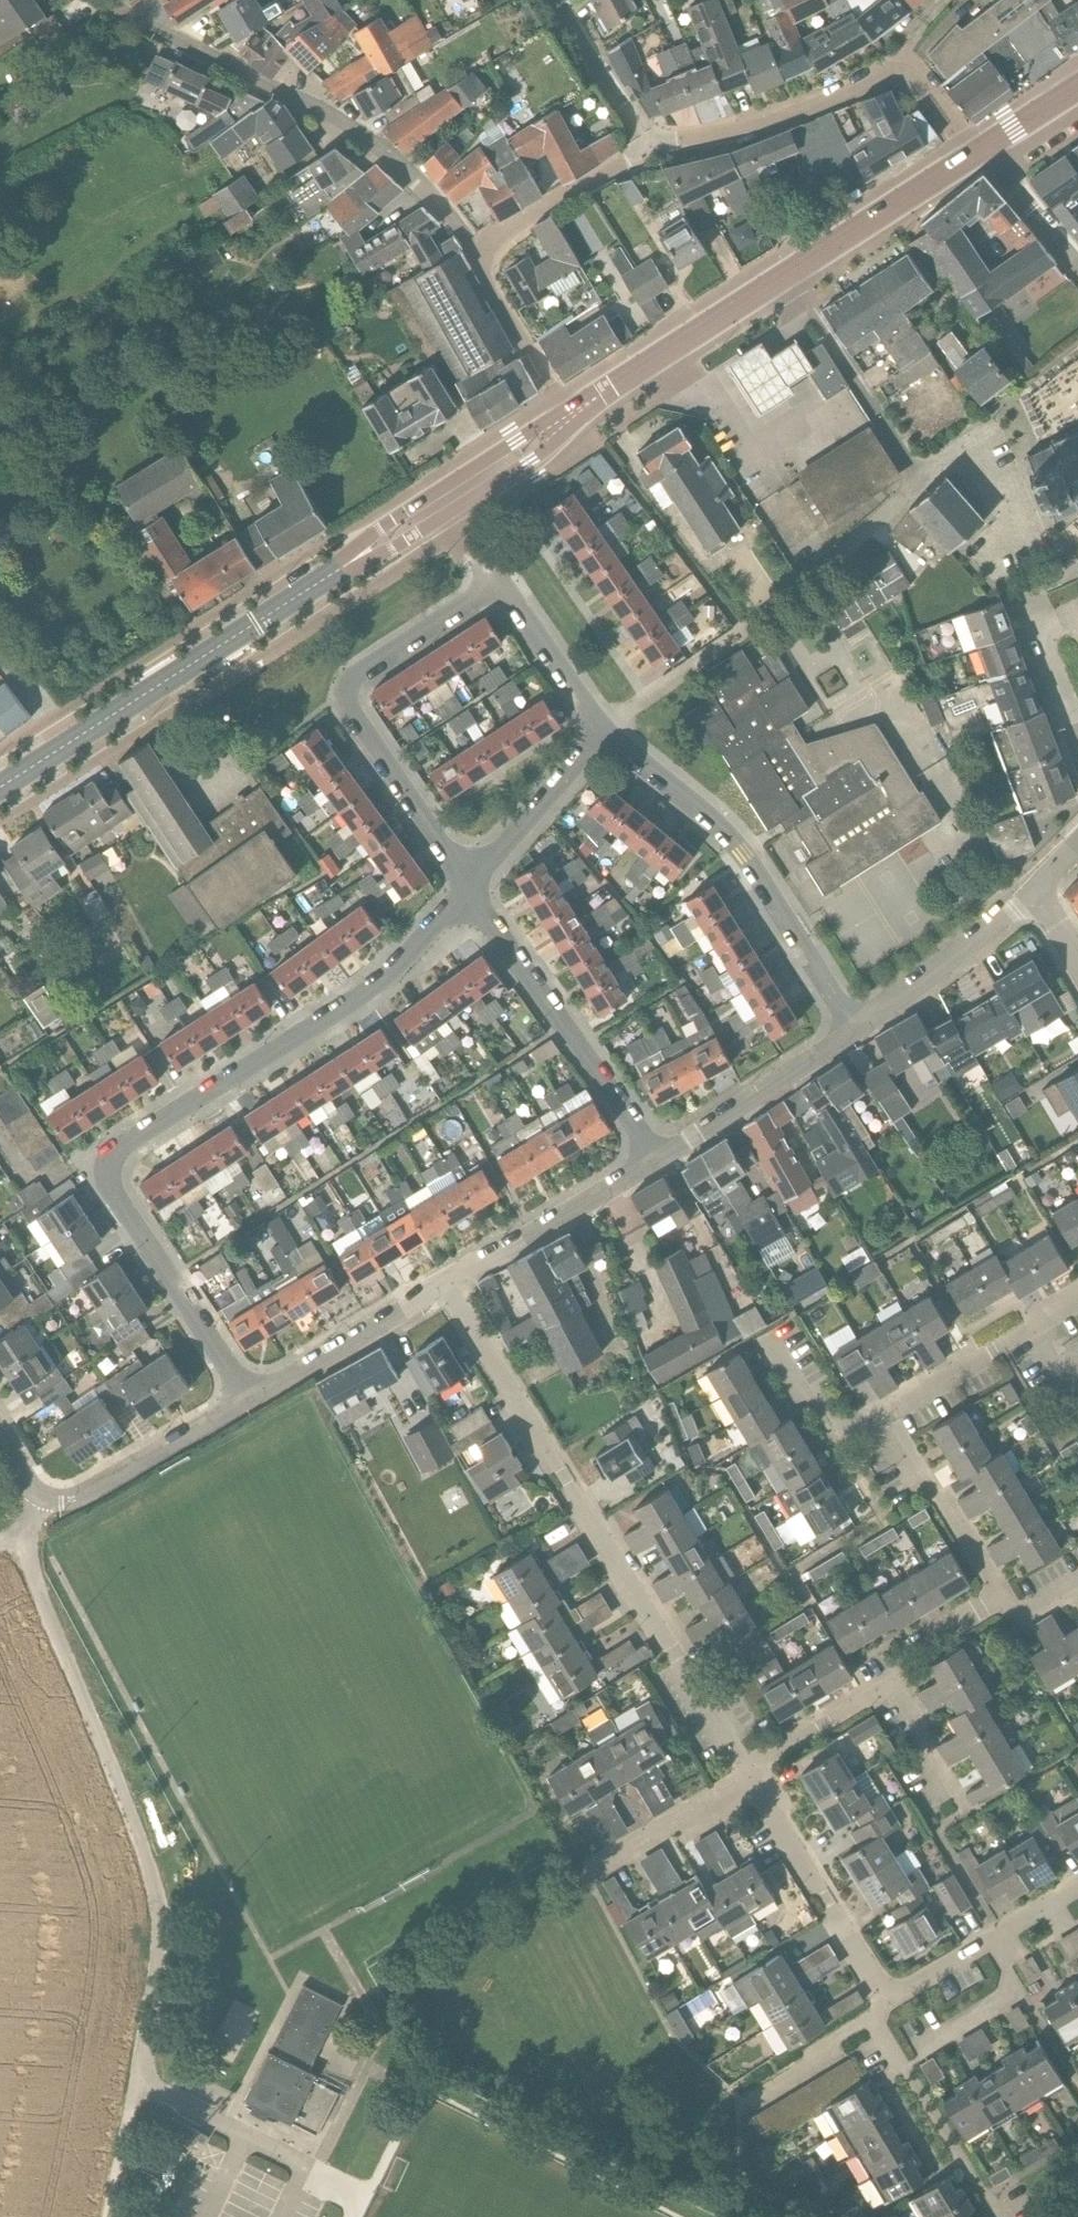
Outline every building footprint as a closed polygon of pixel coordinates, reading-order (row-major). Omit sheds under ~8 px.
[(28,27),(46,53),(69,36),(54,14),(48,19),(35,0),(0,0),(0,46),(28,27)] [(166,5),(165,5),(177,24),(214,0),(163,0),(166,5)] [(263,26),(270,22),(286,12),(278,0),(273,0),(262,6),(257,0),(236,0),(220,10),(239,40),(261,27),(263,26)] [(288,47),(290,52),(309,71),(358,23),(344,10),(332,16),(321,0),(309,8),(313,15),(296,25),(302,33),(288,47)] [(401,67),(435,46),(410,0),(377,20),(354,34),(369,58),(323,83),(341,100),(353,94),(401,67)] [(602,15),(609,28),(639,10),(634,0),(593,0),(602,15)] [(738,46),(726,17),(718,0),(707,0),(688,8),(703,45),(691,50),(702,68),(714,63),(725,89),(749,79),(738,46)] [(726,17),(739,12),(734,0),(718,0),(726,17)] [(814,66),(788,0),(759,0),(766,20),(764,21),(772,40),(767,42),(783,78),(788,76),(814,66)] [(873,39),(847,0),(788,0),(814,66),(817,72),(873,39)] [(904,15),(891,0),(847,0),(873,39),(892,26),(904,15)] [(922,0),(891,0),(904,15),(922,0)] [(1039,9),(1050,0),(1000,0),(947,40),(929,54),(948,78),(1006,33),(1039,9)] [(1060,14),(1051,0),(1050,0),(1039,9),(1059,40),(1070,56),(1077,51),(1077,3),(1060,14)] [(1059,40),(1039,9),(1006,33),(1027,63),(1059,40)] [(272,76),(290,52),(288,47),(302,33),(296,25),(291,20),(276,35),(263,26),(261,27),(239,40),(231,45),(254,61),(252,64),(272,76)] [(1010,85),(1005,79),(1027,63),(1006,33),(948,78),(948,79),(942,84),(967,117),(1010,85)] [(662,113),(652,85),(632,37),(615,48),(625,63),(617,67),(626,82),(629,81),(649,118),(662,113)] [(784,79),(783,78),(767,42),(762,45),(759,37),(738,46),(749,79),(754,91),(784,79)] [(695,101),(725,89),(714,63),(702,68),(691,50),(686,42),(685,42),(672,49),(695,101)] [(662,113),(695,101),(672,49),(671,49),(670,48),(657,55),(668,79),(652,85),(662,113)] [(242,91),(231,99),(218,94),(223,83),(211,77),(212,77),(177,61),(176,63),(157,55),(145,80),(164,88),(163,90),(217,114),(184,138),(194,153),(206,146),(210,144),(267,103),(242,91)] [(385,110),(394,124),(437,94),(431,84),(416,92),(401,67),(353,94),(368,119),(385,110)] [(437,94),(394,124),(383,131),(406,152),(487,89),(474,71),(442,91),(437,94)] [(866,181),(937,137),(918,109),(904,117),(891,90),(861,101),(868,114),(864,117),(865,127),(867,131),(854,139),(853,138),(847,142),(865,179),(866,181)] [(257,132),(281,170),(312,149),(285,105),(272,97),(267,103),(210,144),(222,160),(245,143),(245,142),(257,132)] [(849,108),(834,113),(845,137),(859,131),(849,108)] [(548,151),(565,183),(602,163),(620,150),(611,134),(581,149),(559,109),(535,122),(532,123),(510,137),(521,156),(506,168),(526,205),(543,195),(525,164),(548,151)] [(838,193),(865,179),(847,142),(845,137),(834,113),(790,131),(735,152),(760,206),(774,199),(763,177),(779,170),(775,162),(785,158),(790,180),(801,175),(807,174),(811,184),(828,177),(838,193)] [(437,182),(460,155),(473,138),(463,129),(456,135),(448,141),(423,164),(437,182)] [(499,221),(526,205),(506,168),(521,156),(510,137),(509,138),(506,134),(483,149),(481,146),(465,160),(460,155),(437,182),(456,203),(479,186),(499,221)] [(1077,240),(1077,199),(1077,198),(1077,146),(1029,178),(1067,227),(1077,240)] [(309,217),(324,206),(365,174),(336,148),(286,181),(309,217)] [(695,234),(714,225),(701,197),(726,184),(731,193),(725,196),(736,217),(760,206),(735,152),(730,154),(666,170),(683,203),(695,234)] [(411,247),(397,224),(395,221),(365,241),(360,230),(381,213),(379,211),(404,189),(376,164),(365,174),(324,206),(348,232),(341,237),(364,276),(411,247)] [(982,217),(983,218),(1005,200),(982,174),(920,223),(929,233),(910,245),(914,252),(911,254),(936,288),(948,280),(959,294),(978,319),(1056,262),(1037,239),(1038,238),(1020,218),(1003,232),(1019,252),(991,272),(964,231),(982,217)] [(255,220),(247,207),(261,198),(245,175),(211,195),(212,197),(199,205),(214,228),(223,222),(232,234),(255,220)] [(632,207),(644,199),(633,180),(618,184),(632,207)] [(706,251),(695,234),(683,203),(679,205),(682,211),(666,220),(669,225),(658,232),(680,267),(706,251)] [(463,248),(455,236),(436,247),(428,233),(441,223),(423,206),(397,224),(411,247),(425,270),(461,249),(463,248)] [(547,286),(581,266),(552,216),(534,227),(553,259),(536,269),(529,257),(510,268),(531,304),(551,293),(547,286)] [(501,358),(513,348),(492,310),(486,313),(463,271),(471,267),(461,249),(425,270),(410,278),(402,283),(389,290),(425,356),(439,347),(454,379),(481,428),(539,391),(520,359),(505,368),(505,367),(505,364),(504,362),(504,361),(503,360),(502,359),(501,358)] [(852,356),(869,345),(863,336),(874,329),(903,372),(931,352),(925,343),(904,311),(936,288),(911,254),(822,311),(852,356)] [(652,259),(637,268),(654,296),(668,287),(652,259)] [(639,305),(654,296),(637,268),(622,277),(639,305)] [(564,379),(621,342),(597,305),(539,342),(564,379)] [(1042,362),(1003,308),(988,318),(1027,372),(1042,362)] [(917,326),(927,342),(941,333),(931,317),(917,326)] [(956,366),(981,399),(1008,379),(983,346),(970,355),(952,332),(937,343),(956,366)] [(789,383),(809,370),(800,357),(806,353),(798,341),(781,351),(773,357),(764,343),(728,366),(741,386),(759,415),(795,392),(789,383)] [(827,399),(847,386),(849,385),(822,343),(806,353),(800,357),(809,370),(827,399)] [(364,405),(364,406),(392,451),(415,437),(414,436),(437,422),(437,423),(459,408),(445,385),(454,379),(439,347),(425,356),(430,365),(377,397),(367,379),(360,384),(347,362),(341,366),(364,405)] [(637,454),(647,468),(639,474),(648,488),(661,479),(674,500),(675,499),(708,551),(709,551),(712,556),(728,545),(724,541),(742,530),(723,501),(733,495),(710,457),(699,464),(688,447),(693,444),(681,425),(637,454)] [(827,519),(830,524),(903,477),(870,426),(797,472),(801,479),(789,487),(815,527),(827,519)] [(1069,436),(1068,433),(1065,434),(1066,437),(1056,442),(1054,439),(1054,438),(1051,440),(1053,443),(1051,444),(1051,446),(1048,447),(1048,448),(1044,450),(1039,452),(1037,449),(1035,451),(1036,453),(1030,456),(1029,453),(1027,454),(1028,457),(1027,457),(1027,458),(1025,459),(1026,462),(1028,461),(1033,472),(1032,473),(1033,476),(1032,476),(1032,477),(1029,478),(1031,483),(1034,481),(1042,499),(1039,500),(1041,504),(1044,503),(1045,503),(1046,506),(1048,505),(1053,517),(1050,518),(1051,520),(1054,519),(1054,520),(1055,520),(1056,522),(1059,521),(1058,518),(1064,516),(1065,518),(1067,517),(1066,515),(1076,510),(1076,511),(1077,510),(1077,432),(1069,436)] [(204,482),(203,480),(181,446),(157,462),(116,487),(139,523),(204,482)] [(608,485),(619,477),(602,455),(591,464),(608,485)] [(277,555),(327,524),(292,467),(270,481),(283,502),(255,520),(256,521),(237,535),(257,568),(277,555)] [(216,502),(224,497),(211,475),(203,480),(204,482),(216,502)] [(932,530),(950,551),(985,520),(946,476),(911,508),(891,534),(914,553),(932,530)] [(564,532),(590,515),(581,502),(604,487),(597,477),(584,486),(575,492),(549,510),(564,532)] [(564,532),(580,555),(628,521),(621,512),(608,520),(608,521),(598,527),(590,515),(564,532)] [(192,608),(257,568),(237,535),(193,562),(163,515),(132,534),(163,584),(174,578),(192,608)] [(595,577),(620,559),(611,547),(622,540),(635,531),(628,521),(580,555),(595,577)] [(646,573),(658,565),(652,556),(640,564),(646,573)] [(610,598),(635,581),(620,559),(595,577),(610,598)] [(626,621),(651,603),(642,591),(665,575),(658,565),(646,573),(635,581),(610,598),(614,604),(626,621)] [(675,618),(689,609),(682,600),(669,609),(675,618)] [(956,654),(1013,632),(1001,600),(921,630),(933,663),(956,654)] [(641,642),(666,625),(651,603),(626,621),(641,642)] [(656,665),(681,648),(672,635),(696,619),(689,609),(675,618),(666,625),(641,642),(643,646),(656,665)] [(481,657),(504,642),(487,617),(464,631),(481,657)] [(458,671),(481,657),(464,631),(442,646),(458,671)] [(969,688),(1027,667),(1013,632),(956,654),(969,688)] [(419,661),(435,686),(458,671),(442,646),(419,661)] [(825,894),(907,843),(942,820),(873,721),(803,741),(789,722),(810,709),(789,677),(778,684),(765,664),(756,670),(743,649),(711,670),(718,682),(698,694),(704,703),(683,717),(703,749),(716,741),(734,769),(732,771),(769,829),(789,816),(815,858),(806,864),(825,894)] [(445,701),(435,686),(419,661),(396,676),(413,701),(425,693),(444,721),(454,715),(445,701)] [(499,686),(509,679),(500,665),(490,672),(499,686)] [(991,731),(1043,711),(1027,667),(969,688),(937,699),(955,744),(968,740),(991,731)] [(489,692),(499,686),(490,672),(480,678),(489,692)] [(390,716),(413,701),(396,676),(374,690),(390,716)] [(503,686),(512,700),(522,694),(513,680),(503,686)] [(32,717),(5,681),(0,685),(0,725),(8,735),(32,717)] [(515,754),(538,739),(521,714),(512,700),(503,686),(494,693),(511,719),(499,728),(515,754)] [(455,695),(445,701),(454,715),(464,708),(455,695)] [(538,739),(561,724),(545,699),(521,714),(538,739)] [(477,723),(469,709),(459,715),(468,729),(477,723)] [(1007,772),(1059,752),(1043,711),(991,731),(1007,772)] [(468,729),(459,715),(449,722),(458,736),(468,729)] [(410,743),(419,737),(411,724),(402,730),(410,743)] [(308,768),(333,749),(317,728),(292,746),(308,768)] [(486,736),(486,737),(477,743),(493,768),(498,765),(515,754),(499,728),(486,736)] [(420,759),(431,752),(422,740),(412,747),(420,759)] [(178,866),(214,839),(149,742),(119,762),(136,787),(126,795),(147,827),(149,826),(176,868),(178,866)] [(470,783),(493,768),(477,743),(454,758),(470,783)] [(308,768),(318,781),(324,789),(349,771),(333,749),(308,768)] [(278,772),(291,762),(283,751),(270,762),(278,772)] [(1023,814),(1075,794),(1059,752),(1007,772),(1023,814)] [(447,798),(470,783),(454,758),(431,773),(447,798)] [(349,771),(324,789),(331,800),(340,811),(365,793),(353,777),(349,771)] [(118,819),(132,810),(116,786),(104,794),(96,781),(76,794),(44,814),(70,854),(102,834),(120,822),(118,819)] [(178,866),(189,882),(220,929),(298,874),(277,843),(293,832),(261,786),(209,823),(218,836),(214,839),(178,866)] [(584,842),(593,849),(603,837),(611,827),(630,803),(622,797),(609,786),(590,810),(602,819),(584,842)] [(314,797),(308,788),(295,797),(301,806),(314,797)] [(340,811),(349,823),(356,832),(381,815),(365,793),(340,811)] [(322,807),(314,797),(301,806),(309,816),(322,807)] [(630,803),(611,827),(620,835),(631,845),(651,821),(630,803)] [(1036,848),(1032,839),(1023,814),(986,827),(999,862),(1036,848)] [(356,832),(345,840),(352,849),(363,842),(372,855),(397,836),(381,815),(356,832)] [(633,882),(635,884),(672,838),(651,821),(631,845),(643,854),(625,875),(633,882)] [(10,871),(35,908),(63,890),(52,872),(65,863),(42,828),(14,846),(24,862),(10,871)] [(333,849),(345,840),(339,831),(326,840),(333,849)] [(372,855),(380,866),(388,876),(413,858),(397,836),(372,855)] [(603,837),(593,849),(602,857),(612,845),(603,837)] [(661,869),(673,879),(693,855),(672,838),(635,884),(643,891),(644,890),(653,878),(661,869)] [(352,849),(345,840),(333,849),(340,859),(353,850),(352,849)] [(90,880),(110,869),(100,853),(81,864),(78,866),(83,875),(90,880)] [(329,853),(319,860),(332,877),(342,870),(329,853)] [(388,876),(378,884),(384,893),(395,885),(405,898),(429,880),(413,858),(388,876)] [(576,859),(562,867),(563,868),(568,877),(583,869),(581,867),(577,860),(576,859)] [(532,899),(568,877),(563,868),(552,875),(543,861),(517,876),(527,892),(532,899)] [(589,879),(583,869),(568,877),(574,886),(575,888),(589,879)] [(365,893),(378,884),(370,874),(358,883),(365,893)] [(547,924),(573,907),(564,892),(574,886),(568,877),(532,899),(547,924)] [(1066,892),(1077,907),(1077,881),(1066,892)] [(217,931),(185,884),(167,896),(199,943),(217,931)] [(384,893),(378,884),(365,893),(372,903),(384,893)] [(688,900),(696,914),(702,923),(728,907),(713,884),(688,900)] [(94,922),(110,914),(98,889),(81,899),(94,922)] [(345,905),(346,903),(339,894),(337,895),(326,902),(333,911),(345,905)] [(8,907),(0,895),(0,913),(8,907)] [(319,918),(333,911),(326,902),(313,910),(319,918)] [(359,946),(381,929),(363,904),(350,913),(340,920),(359,946)] [(590,913),(596,923),(610,914),(604,905),(604,904),(590,913)] [(586,929),(596,923),(590,913),(580,920),(573,907),(547,924),(560,945),(586,929)] [(707,933),(716,947),(742,931),(728,907),(702,923),(691,930),(678,938),(684,948),(698,940),(697,940),(707,933)] [(610,914),(596,923),(602,932),(616,924),(610,914)] [(336,962),(359,946),(340,920),(317,937),(336,962)] [(685,921),(685,920),(671,928),(678,938),(691,930),(685,921)] [(601,952),(592,939),(592,938),(602,932),(596,923),(586,929),(560,945),(563,951),(574,968),(601,952)] [(301,936),(293,926),(281,935),(289,946),(301,936)] [(730,970),(756,953),(742,931),(716,947),(730,970)] [(289,946),(281,935),(268,944),(276,955),(289,946)] [(317,937),(307,945),(295,954),(313,979),(320,974),(336,962),(317,937)] [(624,968),(639,959),(632,950),(618,958),(624,968)] [(613,975),(615,975),(601,952),(574,968),(588,991),(613,975)] [(744,992),(770,975),(761,960),(756,953),(730,970),(744,992)] [(291,995),(313,979),(295,954),(272,970),(291,995)] [(480,994),(502,979),(483,955),(469,965),(462,970),(480,994)] [(639,959),(624,968),(631,979),(645,970),(639,959)] [(1001,993),(989,1000),(1008,1031),(1006,1032),(1010,1039),(1024,1030),(1027,1035),(1028,1034),(1025,1030),(1038,1022),(1039,1023),(1045,1019),(1044,1018),(1059,1009),(1062,1014),(1063,1013),(1049,988),(1033,959),(994,982),(1001,993)] [(706,984),(720,975),(714,965),(700,974),(706,984)] [(217,973),(225,986),(234,980),(235,980),(227,966),(217,973)] [(471,1003),(477,1012),(487,1005),(480,994),(462,970),(440,987),(458,1012),(471,1003)] [(225,986),(217,973),(207,979),(215,992),(225,986)] [(602,1014),(628,998),(613,975),(588,991),(602,1014)] [(712,994),(726,985),(720,975),(706,984),(712,994)] [(749,1021),(760,1014),(785,999),(770,975),(744,992),(731,999),(739,1012),(728,1019),(735,1030),(749,1021)] [(272,1008),(255,981),(232,996),(249,1023),(272,1008)] [(45,985),(25,999),(46,1028),(65,1015),(45,985)] [(418,1003),(444,1037),(452,1030),(446,1021),(458,1012),(440,987),(425,997),(418,1003)] [(703,1011),(690,992),(679,997),(691,1019),(694,1017),(700,1030),(686,1037),(692,1049),(707,1077),(732,1063),(719,1039),(705,1011),(703,1011)] [(170,1003),(179,1016),(188,1010),(180,996),(170,1003)] [(249,1023),(232,996),(208,1011),(225,1038),(249,1023)] [(487,1005),(497,1018),(505,1012),(506,1011),(496,998),(487,1005)] [(773,1037),(774,1037),(799,1021),(785,999),(760,1014),(773,1037)] [(1006,1032),(1008,1031),(989,1000),(954,1021),(973,1052),(1006,1032)] [(170,1003),(161,1009),(169,1022),(179,1016),(170,1003)] [(414,1043),(422,1053),(423,1052),(434,1044),(444,1037),(418,1003),(396,1019),(413,1043),(414,1043)] [(487,1005),(477,1012),(487,1026),(497,1018),(487,1005)] [(225,1038),(208,1011),(185,1026),(202,1053),(208,1049),(225,1038)] [(878,1102),(892,1122),(910,1111),(889,1078),(915,1063),(914,1062),(923,1056),(939,1083),(952,1074),(928,1031),(917,1012),(876,1037),(849,1054),(878,1102)] [(973,1052),(954,1021),(953,1018),(928,1031),(952,1074),(955,1079),(980,1063),(973,1052)] [(749,1021),(735,1030),(740,1039),(755,1030),(749,1021)] [(202,1053),(185,1026),(161,1041),(178,1068),(202,1053)] [(683,1089),(707,1077),(692,1049),(678,1056),(663,1026),(653,1032),(683,1089)] [(360,1043),(377,1069),(399,1054),(383,1028),(366,1039),(360,1043)] [(444,1037),(454,1051),(463,1044),(452,1030),(444,1037)] [(657,1102),(683,1089),(653,1032),(642,1038),(651,1055),(648,1057),(649,1058),(637,1065),(657,1102)] [(454,1051),(444,1037),(434,1044),(437,1049),(444,1058),(454,1051)] [(112,1058),(122,1052),(114,1039),(104,1045),(112,1058)] [(531,1052),(539,1065),(560,1051),(552,1039),(531,1052)] [(361,1093),(373,1086),(383,1079),(377,1069),(360,1043),(337,1057),(354,1083),(361,1093)] [(112,1058),(104,1045),(94,1052),(101,1064),(112,1058)] [(423,1052),(422,1053),(414,1059),(431,1084),(441,1077),(430,1060),(423,1052)] [(159,1080),(142,1053),(118,1068),(136,1095),(159,1080)] [(332,1098),(354,1083),(337,1057),(314,1072),(332,1098)] [(89,1125),(72,1098),(66,1089),(76,1082),(68,1069),(58,1075),(49,1061),(43,1064),(52,1078),(47,1082),(55,1094),(41,1103),(65,1140),(89,1125)] [(821,1076),(868,1149),(878,1144),(869,1131),(850,1103),(865,1092),(844,1061),(821,1076)] [(136,1095),(118,1068),(95,1083),(112,1110),(136,1095)] [(1043,1090),(1058,1116),(1071,1108),(1077,1120),(1077,1069),(1043,1090)] [(321,1104),(327,1114),(338,1107),(332,1098),(314,1072),(292,1086),(308,1113),(321,1104)] [(490,1091),(503,1082),(504,1077),(500,1072),(485,1082),(490,1091)] [(383,1079),(392,1092),(401,1086),(393,1073),(383,1079)] [(880,1168),(868,1149),(821,1076),(807,1086),(804,1089),(817,1108),(818,1111),(817,1111),(831,1134),(838,1147),(828,1153),(823,1144),(811,1150),(824,1174),(829,1183),(836,1194),(880,1168)] [(383,1079),(373,1086),(382,1099),(392,1092),(383,1079)] [(556,1090),(563,1104),(577,1095),(569,1082),(556,1090)] [(89,1125),(112,1110),(95,1083),(72,1098),(89,1125)] [(22,1098),(15,1086),(0,1096),(0,1113),(22,1098)] [(269,1101),(292,1137),(303,1130),(296,1120),(308,1113),(292,1086),(269,1101)] [(586,1142),(611,1127),(587,1088),(577,1095),(563,1104),(586,1142)] [(553,1109),(563,1104),(556,1090),(545,1097),(553,1109)] [(6,1125),(30,1109),(22,1098),(0,1113),(0,1116),(6,1125)] [(829,1183),(824,1174),(812,1181),(781,1126),(796,1116),(785,1100),(768,1111),(769,1111),(753,1121),(745,1126),(755,1143),(750,1146),(775,1192),(786,1210),(789,1208),(785,1201),(787,1199),(797,1215),(821,1200),(815,1191),(829,1183)] [(282,1143),(292,1137),(269,1101),(260,1107),(246,1116),(262,1142),(276,1134),(282,1143)] [(338,1107),(347,1121),(356,1115),(347,1101),(338,1107)] [(553,1109),(558,1121),(546,1129),(562,1156),(586,1142),(563,1104),(553,1109)] [(338,1107),(327,1114),(337,1128),(347,1121),(338,1107)] [(6,1125),(14,1136),(38,1120),(30,1109),(6,1125)] [(516,1132),(526,1126),(518,1113),(508,1119),(516,1132)] [(538,1171),(562,1156),(546,1129),(540,1118),(526,1126),(516,1132),(538,1171)] [(505,1139),(516,1132),(508,1119),(497,1125),(505,1139)] [(14,1136),(21,1148),(45,1132),(38,1120),(14,1136)] [(209,1140),(226,1166),(238,1158),(249,1151),(232,1125),(209,1140)] [(292,1137),(301,1151),(312,1144),(303,1130),(292,1137)] [(21,1148),(29,1159),(53,1143),(45,1132),(21,1148)] [(514,1185),(538,1171),(516,1132),(505,1139),(491,1147),(514,1185)] [(301,1151),(292,1137),(282,1143),(291,1157),(301,1151)] [(786,1210),(775,1192),(754,1201),(741,1181),(739,1182),(736,1177),(747,1171),(727,1138),(706,1151),(702,1154),(733,1206),(759,1250),(787,1234),(778,1217),(777,1215),(786,1210)] [(211,1192),(223,1184),(234,1177),(226,1166),(209,1140),(186,1154),(211,1192)] [(29,1159),(37,1171),(61,1155),(53,1143),(29,1159)] [(452,1171),(462,1165),(454,1152),(444,1157),(452,1171)] [(198,1199),(211,1192),(186,1154),(164,1168),(188,1205),(198,1199)] [(689,1165),(683,1170),(713,1218),(733,1206),(702,1154),(688,1163),(689,1165)] [(442,1177),(452,1171),(444,1157),(433,1164),(442,1177)] [(267,1192),(280,1184),(266,1163),(253,1172),(267,1192)] [(452,1171),(476,1208),(499,1194),(483,1167),(469,1176),(462,1165),(452,1171)] [(178,1212),(188,1205),(164,1168),(141,1184),(165,1221),(178,1212)] [(244,1171),(234,1177),(242,1189),(252,1183),(244,1171)] [(476,1208),(452,1171),(442,1177),(428,1186),(451,1223),(469,1212),(476,1208)] [(679,1226),(690,1220),(665,1176),(633,1196),(650,1225),(672,1212),(679,1226)] [(234,1177),(223,1184),(231,1196),(242,1189),(234,1177)] [(396,1187),(404,1200),(415,1194),(407,1180),(396,1187)] [(35,1182),(19,1193),(28,1207),(49,1194),(42,1184),(38,1186),(35,1182)] [(427,1238),(451,1223),(428,1186),(415,1194),(404,1200),(427,1238)] [(995,1196),(1001,1206),(1019,1196),(1013,1186),(995,1196)] [(404,1200),(396,1187),(387,1192),(394,1205),(404,1200)] [(49,1194),(22,1210),(31,1224),(39,1219),(53,1240),(88,1216),(73,1194),(56,1205),(49,1194)] [(1001,1206),(995,1196),(977,1207),(983,1216),(1001,1206)] [(198,1199),(188,1205),(197,1218),(206,1212),(198,1199)] [(1077,1199),(1053,1213),(1072,1245),(1077,1241),(1077,1200),(1077,1199)] [(404,1252),(427,1238),(404,1200),(394,1205),(380,1213),(381,1214),(404,1252)] [(188,1205),(178,1212),(186,1225),(197,1218),(188,1205)] [(358,1227),(368,1222),(360,1209),(350,1215),(358,1227)] [(386,1263),(404,1252),(381,1214),(368,1222),(358,1227),(381,1266),(386,1263)] [(358,1227),(350,1215),(339,1221),(347,1234),(358,1227)] [(68,1279),(93,1262),(86,1250),(103,1239),(88,1216),(53,1240),(67,1262),(60,1267),(68,1279)] [(968,1225),(963,1216),(946,1226),(952,1235),(968,1225)] [(946,1226),(930,1236),(935,1245),(952,1235),(946,1226)] [(356,1281),(381,1266),(358,1227),(347,1234),(333,1242),(356,1281)] [(548,1244),(583,1308),(592,1303),(586,1291),(587,1291),(578,1272),(589,1265),(583,1254),(570,1232),(548,1244)] [(1025,1249),(1044,1281),(1069,1266),(1050,1234),(1025,1249)] [(284,1273),(295,1267),(287,1253),(281,1244),(271,1251),(284,1273)] [(581,1309),(583,1308),(548,1244),(510,1266),(536,1314),(513,1327),(501,1334),(509,1350),(544,1330),(581,1309)] [(865,1244),(845,1256),(853,1270),(874,1258),(865,1244)] [(287,1253),(295,1267),(305,1261),(304,1259),(297,1247),(287,1253)] [(756,1304),(735,1317),(707,1253),(690,1260),(684,1248),(654,1261),(686,1332),(643,1353),(659,1382),(725,1345),(724,1343),(743,1333),(745,1337),(769,1325),(756,1304)] [(1020,1295),(1044,1281),(1025,1249),(1002,1262),(997,1253),(995,1255),(1014,1286),(1019,1295),(1020,1295)] [(304,1259),(305,1261),(295,1267),(317,1304),(322,1301),(341,1289),(318,1251),(304,1259)] [(231,1266),(223,1252),(200,1266),(208,1279),(231,1266)] [(991,1300),(1014,1286),(995,1255),(972,1268),(991,1300)] [(0,1275),(12,1267),(5,1257),(0,1260),(0,1275)] [(855,1270),(860,1282),(883,1272),(878,1260),(855,1270)] [(97,1308),(133,1284),(118,1261),(101,1273),(93,1262),(68,1279),(50,1291),(58,1303),(83,1286),(97,1308)] [(317,1304),(295,1267),(284,1273),(271,1281),(293,1318),(317,1304)] [(795,1303),(828,1284),(818,1267),(785,1286),(795,1303)] [(966,1315),(991,1300),(972,1268),(947,1283),(966,1315)] [(494,1274),(477,1282),(495,1321),(507,1315),(496,1290),(500,1288),(494,1274)] [(31,1304),(23,1291),(15,1297),(0,1275),(0,1315),(4,1321),(31,1304)] [(247,1295),(258,1289),(250,1275),(240,1282),(247,1295)] [(269,1333),(293,1318),(271,1281),(258,1289),(247,1295),(269,1333)] [(641,1281),(620,1291),(628,1316),(649,1307),(644,1296),(647,1294),(641,1281)] [(234,1303),(247,1295),(240,1282),(226,1290),(234,1303)] [(102,1320),(118,1343),(143,1326),(136,1315),(148,1307),(133,1284),(97,1308),(86,1315),(94,1326),(102,1320)] [(41,1346),(40,1345),(47,1340),(33,1319),(58,1303),(50,1291),(31,1304),(4,1321),(12,1332),(0,1340),(0,1361),(5,1369),(41,1346)] [(269,1333),(247,1295),(234,1303),(223,1309),(231,1324),(245,1347),(264,1336),(269,1333)] [(938,1363),(947,1358),(934,1337),(950,1327),(931,1295),(906,1310),(938,1363)] [(581,1309),(544,1330),(568,1371),(605,1350),(581,1309)] [(928,1369),(938,1363),(906,1310),(882,1325),(901,1356),(915,1348),(928,1369)] [(889,1392),(899,1386),(887,1365),(901,1356),(882,1325),(858,1339),(889,1392)] [(143,1326),(118,1343),(126,1355),(151,1338),(143,1326)] [(439,1391),(466,1374),(443,1336),(415,1353),(439,1391)] [(880,1398),(889,1392),(858,1339),(833,1354),(852,1386),(868,1376),(880,1398)] [(40,1396),(65,1378),(57,1366),(55,1367),(41,1346),(5,1369),(20,1392),(32,1384),(40,1396)] [(318,1384),(335,1415),(400,1379),(383,1348),(318,1384)] [(145,1367),(168,1402),(191,1387),(168,1352),(145,1367)] [(722,1395),(753,1376),(739,1352),(707,1372),(722,1395)] [(168,1402),(145,1367),(140,1359),(108,1381),(125,1406),(134,1400),(145,1417),(168,1402)] [(736,1419),(768,1400),(753,1376),(722,1395),(736,1419)] [(78,1462),(101,1447),(77,1412),(66,1395),(73,1390),(65,1378),(40,1396),(47,1407),(56,1401),(68,1419),(55,1427),(78,1462)] [(77,1412),(101,1447),(123,1432),(112,1415),(125,1406),(108,1381),(94,1390),(99,1398),(77,1412)] [(1011,1405),(1021,1399),(1011,1382),(1001,1388),(1011,1405)] [(750,1443),(782,1424),(768,1400),(736,1419),(750,1443)] [(672,1424),(682,1420),(675,1401),(665,1405),(672,1424)] [(450,1427),(459,1441),(492,1421),(483,1406),(450,1427)] [(948,1452),(979,1433),(965,1410),(933,1429),(948,1452)] [(1031,1436),(1040,1430),(1030,1414),(1020,1419),(1031,1436)] [(774,1462),(806,1443),(791,1418),(782,1424),(750,1443),(752,1445),(761,1440),(774,1462)] [(599,1457),(594,1461),(604,1478),(610,1474),(612,1478),(625,1470),(632,1481),(656,1466),(649,1454),(644,1457),(630,1435),(635,1432),(627,1419),(603,1434),(610,1445),(597,1454),(599,1457)] [(672,1424),(679,1442),(689,1438),(682,1420),(672,1424)] [(485,1504),(490,1502),(522,1483),(514,1471),(523,1466),(503,1433),(500,1434),(492,1421),(459,1441),(452,1445),(458,1455),(470,1447),(479,1461),(469,1467),(469,1468),(465,1470),(485,1504)] [(433,1422),(408,1436),(427,1470),(452,1456),(433,1422)] [(962,1476),(994,1457),(979,1433),(948,1452),(962,1476)] [(1066,1460),(1077,1453),(1077,1441),(1061,1451),(1066,1460)] [(789,1486),(820,1467),(806,1443),(774,1462),(789,1486)] [(694,1466),(705,1462),(698,1444),(688,1448),(694,1466)] [(959,1499),(965,1508),(1018,1476),(1003,1451),(994,1457),(962,1476),(963,1478),(972,1473),(980,1486),(959,1499)] [(737,1485),(746,1479),(736,1462),(727,1468),(737,1485)] [(803,1511),(835,1492),(830,1482),(820,1467),(789,1486),(803,1511)] [(992,1505),(1001,1519),(1032,1500),(1018,1476),(965,1508),(971,1518),(992,1505)] [(747,1502),(756,1496),(746,1479),(737,1485),(747,1502)] [(625,1537),(631,1546),(683,1513),(669,1489),(637,1509),(646,1524),(625,1537)] [(803,1511),(818,1535),(850,1516),(838,1496),(835,1492),(803,1511)] [(988,1547),(994,1557),(1047,1524),(1032,1500),(1001,1519),(1009,1534),(988,1547)] [(914,1528),(931,1517),(926,1508),(908,1518),(914,1528)] [(766,1533),(775,1527),(765,1510),(756,1516),(766,1533)] [(658,1543),(666,1556),(697,1536),(683,1513),(631,1546),(636,1556),(658,1543)] [(1000,1566),(1000,1565),(1021,1553),(1030,1568),(1062,1549),(1047,1524),(994,1557),(1000,1566)] [(776,1549),(785,1544),(775,1527),(766,1533),(776,1549)] [(878,1536),(884,1546),(900,1536),(894,1527),(878,1536)] [(654,1584),(659,1592),(712,1560),(697,1536),(666,1556),(675,1572),(654,1584)] [(866,1556),(884,1546),(878,1536),(860,1547),(866,1556)] [(826,1561),(832,1570),(849,1560),(843,1551),(826,1561)] [(927,1566),(946,1598),(971,1583),(952,1551),(927,1566)] [(510,1599),(546,1577),(531,1553),(495,1575),(510,1599)] [(551,1573),(560,1568),(553,1557),(544,1562),(551,1573)] [(688,1593),(694,1603),(726,1583),(712,1560),(659,1592),(665,1603),(687,1591),(688,1593)] [(815,1581),(832,1570),(826,1561),(809,1571),(815,1581)] [(922,1612),(946,1598),(927,1566),(903,1581),(922,1612)] [(567,1579),(560,1568),(551,1573),(558,1584),(567,1579)] [(510,1599),(524,1622),(555,1604),(560,1600),(546,1577),(510,1599)] [(687,1628),(692,1637),(745,1605),(730,1581),(726,1583),(694,1603),(696,1606),(700,1603),(708,1615),(687,1628)] [(897,1627),(922,1612),(903,1581),(878,1595),(895,1623),(897,1627)] [(895,1623),(878,1595),(876,1591),(852,1605),(871,1637),(895,1623)] [(569,1627),(574,1624),(584,1618),(577,1607),(572,1610),(564,1599),(561,1601),(560,1600),(555,1604),(524,1622),(518,1625),(534,1650),(570,1628),(569,1627)] [(728,1649),(733,1646),(751,1636),(760,1630),(745,1605),(692,1637),(698,1647),(719,1634),(728,1649)] [(847,1651),(871,1637),(852,1605),(828,1620),(847,1651)] [(788,1622),(794,1631),(811,1621),(805,1612),(788,1622)] [(1077,1672),(1077,1629),(1066,1636),(1053,1615),(1045,1620),(1077,1673),(1077,1672)] [(590,1629),(584,1618),(574,1624),(581,1635),(590,1629)] [(1051,1689),(1077,1673),(1045,1620),(1034,1626),(1047,1648),(1032,1657),(1051,1689)] [(777,1642),(794,1631),(788,1622),(771,1633),(777,1642)] [(548,1673),(584,1651),(570,1628),(534,1650),(548,1673)] [(751,1636),(733,1646),(738,1655),(756,1644),(751,1636)] [(829,1690),(854,1675),(835,1644),(810,1658),(829,1690)] [(919,1692),(925,1702),(978,1670),(963,1646),(931,1664),(940,1679),(919,1692)] [(548,1673),(563,1697),(599,1674),(584,1651),(548,1673)] [(604,1671),(613,1666),(606,1654),(597,1660),(604,1671)] [(764,1685),(788,1670),(777,1654),(754,1669),(764,1685)] [(805,1705),(829,1690),(810,1658),(786,1673),(805,1705)] [(952,1699),(960,1712),(992,1693),(978,1670),(925,1702),(930,1711),(952,1699)] [(780,1719),(805,1705),(786,1673),(761,1688),(780,1719)] [(944,1755),(998,1723),(984,1700),(993,1695),(992,1693),(960,1712),(950,1717),(960,1733),(938,1746),(944,1755)] [(663,1777),(654,1763),(666,1756),(659,1744),(671,1737),(650,1702),(637,1709),(644,1720),(622,1733),(651,1785),(663,1777)] [(560,1732),(583,1717),(576,1707),(553,1722),(560,1732)] [(849,1731),(857,1744),(883,1728),(875,1715),(849,1731)] [(641,1791),(651,1785),(622,1733),(612,1717),(588,1731),(597,1748),(622,1788),(631,1783),(637,1785),(641,1791)] [(971,1752),(980,1766),(1012,1747),(998,1723),(944,1755),(950,1765),(971,1752)] [(967,1793),(973,1804),(1027,1772),(1012,1747),(980,1766),(988,1781),(967,1793)] [(596,1798),(599,1803),(604,1812),(616,1805),(614,1803),(616,1791),(622,1788),(597,1748),(573,1762),(595,1798),(596,1798)] [(819,1800),(855,1778),(838,1752),(803,1774),(819,1800)] [(571,1812),(595,1798),(573,1762),(550,1776),(571,1812)] [(866,1823),(892,1808),(883,1793),(882,1794),(867,1770),(855,1778),(819,1800),(835,1826),(859,1812),(866,1823)] [(1077,1798),(1053,1812),(1052,1810),(1050,1811),(1045,1803),(1035,1809),(1038,1813),(1030,1805),(1058,1851),(1070,1844),(1077,1857),(1077,1800),(1077,1798)] [(594,1818),(604,1812),(599,1803),(589,1809),(594,1818)] [(1047,1857),(1058,1851),(1030,1805),(1019,1814),(1028,1825),(1027,1825),(1033,1834),(1007,1850),(1029,1886),(1030,1889),(1057,1873),(1047,1857)] [(858,1880),(897,1856),(884,1836),(902,1825),(892,1808),(866,1823),(853,1831),(862,1846),(844,1857),(858,1880)] [(1012,1897),(1029,1886),(1007,1850),(1005,1848),(980,1863),(970,1846),(959,1853),(963,1861),(962,1862),(984,1898),(1005,1885),(1012,1897)] [(721,1861),(726,1870),(737,1864),(732,1855),(721,1861)] [(904,1904),(921,1893),(931,1886),(919,1867),(908,1873),(897,1856),(858,1880),(874,1906),(897,1892),(904,1904)] [(715,1877),(726,1870),(721,1861),(710,1868),(715,1877)] [(729,1876),(751,1912),(775,1897),(753,1861),(729,1876)] [(677,1872),(666,1878),(672,1887),(682,1881),(683,1881),(677,1872)] [(952,1914),(971,1903),(953,1873),(934,1885),(952,1914)] [(758,1923),(751,1912),(729,1876),(706,1890),(721,1914),(734,1937),(758,1923)] [(655,1885),(661,1894),(672,1887),(666,1878),(655,1885)] [(672,1887),(675,1893),(697,1929),(721,1914),(706,1890),(699,1878),(686,1886),(682,1881),(672,1887)] [(673,1943),(697,1929),(675,1893),(651,1907),(673,1943)] [(951,1924),(947,1918),(947,1917),(944,1912),(935,1918),(921,1893),(904,1904),(927,1942),(942,1932),(941,1930),(951,1924)] [(618,1907),(624,1916),(635,1909),(630,1900),(618,1907)] [(649,1958),(673,1943),(651,1907),(627,1922),(649,1958)] [(1060,1936),(1069,1956),(1077,1952),(1077,1928),(1060,1936)] [(747,2008),(761,2000),(797,1977),(782,1954),(733,1984),(747,2008)] [(776,2023),(812,2001),(797,1977),(761,2000),(776,2023)] [(1077,1980),(1067,1986),(1077,2005),(1077,1980)] [(317,2075),(309,2071),(342,2006),(303,1986),(270,2052),(270,2051),(245,2101),(316,2137),(338,2095),(313,2083),(317,2075)] [(1077,2044),(1077,2005),(1067,1986),(1057,1993),(1060,1998),(1046,2006),(1071,2048),(1077,2044)] [(780,2054),(791,2047),(848,2012),(841,2001),(820,2014),(812,2001),(776,2023),(765,2030),(780,2054)] [(972,2058),(995,2043),(983,2025),(960,2040),(972,2058)] [(1042,2100),(1067,2085),(1042,2043),(1027,2052),(1024,2047),(1014,2053),(1042,2100)] [(1018,2114),(1042,2100),(1014,2053),(1003,2059),(1006,2065),(993,2073),(1018,2114)] [(837,2067),(851,2091),(863,2084),(849,2060),(837,2067)] [(851,2091),(837,2067),(825,2074),(840,2098),(851,2091)] [(995,2129),(1018,2114),(993,2073),(980,2081),(976,2075),(966,2082),(995,2129)] [(840,2098),(825,2074),(814,2080),(828,2105),(840,2098)] [(828,2105),(814,2080),(802,2087),(816,2112),(826,2106),(828,2105)] [(841,2130),(886,2104),(879,2093),(874,2096),(865,2082),(863,2084),(851,2091),(840,2098),(828,2105),(826,2106),(841,2130)] [(969,2144),(995,2129),(966,2082),(955,2088),(958,2094),(944,2102),(969,2144)] [(816,2112),(802,2087),(790,2094),(804,2119),(816,2112)] [(804,2119),(790,2094),(778,2101),(793,2126),(804,2119)] [(793,2126),(778,2101),(766,2108),(781,2133),(793,2126)] [(856,2155),(895,2132),(887,2118),(892,2114),(886,2104),(841,2130),(856,2155)] [(781,2133),(766,2108),(755,2115),(771,2144),(779,2139),(776,2135),(781,2133)] [(771,2144),(755,2115),(741,2123),(743,2143),(752,2143),(759,2154),(771,2147),(770,2145),(771,2144)] [(168,2136),(193,2148),(200,2132),(175,2120),(168,2136)] [(856,2155),(870,2180),(915,2153),(908,2141),(902,2144),(895,2132),(856,2155)] [(1038,2148),(1044,2157),(1060,2147),(1055,2138),(1038,2148)] [(1021,2158),(1027,2167),(1044,2157),(1038,2148),(1021,2158)] [(884,2203),(924,2180),(915,2166),(921,2163),(915,2153),(870,2180),(884,2203)] [(813,2180),(823,2175),(813,2158),(804,2163),(810,2174),(813,2180)] [(990,2176),(995,2185),(1012,2176),(1007,2167),(990,2176)] [(810,2174),(800,2180),(810,2198),(820,2192),(813,2180),(810,2174)] [(823,2197),(832,2192),(823,2175),(813,2180),(820,2192),(823,2197)] [(968,2198),(962,2188),(956,2191),(955,2188),(948,2177),(909,2200),(918,2216),(936,2216),(968,2198)] [(969,2212),(974,2209),(968,2198),(936,2216),(972,2216),(969,2212)] [(841,2216),(861,2216),(864,2215),(858,2206),(841,2216)]
